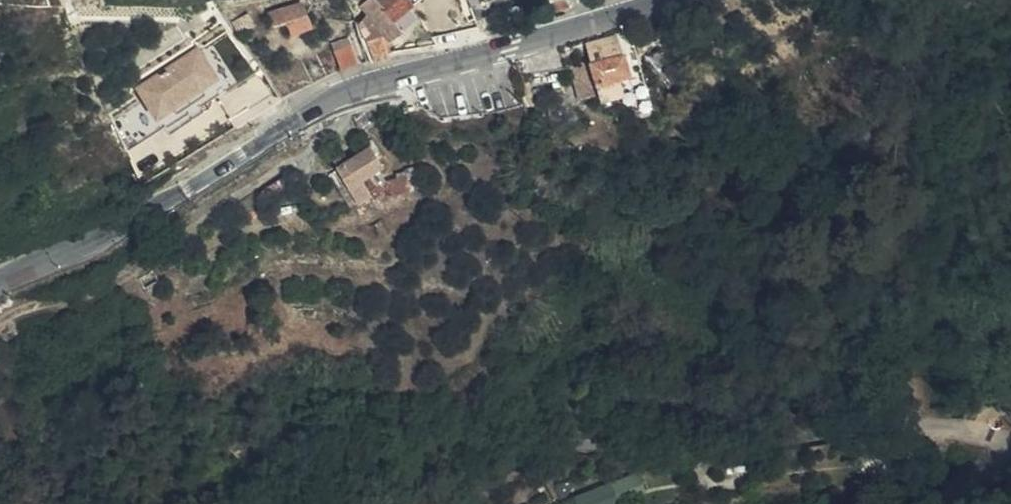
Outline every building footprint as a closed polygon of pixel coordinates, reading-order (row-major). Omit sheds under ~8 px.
[(274,26),(291,21),(294,34),(315,29),(307,0),(301,0),(270,8),(274,26)] [(399,31),(394,25),(379,5),(375,0),(373,0),(366,8),(376,21),(395,43),(404,38),(399,31)] [(394,25),(413,9),(407,0),(408,0),(385,0),(379,5),(394,25)] [(552,6),(556,16),(571,11),(568,1),(552,6)] [(256,25),(251,14),(236,21),(241,31),(256,25)] [(344,67),(359,62),(350,37),(335,42),(344,67)] [(596,66),(625,57),(620,38),(591,47),(596,66)] [(382,65),(393,62),(383,39),(371,45),(378,65),(382,65)] [(200,46),(140,86),(162,119),(222,78),(200,46)] [(669,64),(661,51),(649,60),(655,73),(669,64)] [(631,78),(625,57),(596,66),(606,101),(625,96),(621,82),(631,78)] [(573,64),(582,97),(600,92),(591,59),(573,64)] [(372,146),(340,168),(351,186),(371,173),(383,164),(372,146)] [(351,186),(362,203),(382,197),(375,182),(371,173),(351,186)] [(375,182),(382,197),(417,191),(412,176),(375,182)] [(580,503),(636,503),(650,500),(642,473),(576,492),(580,503)]
